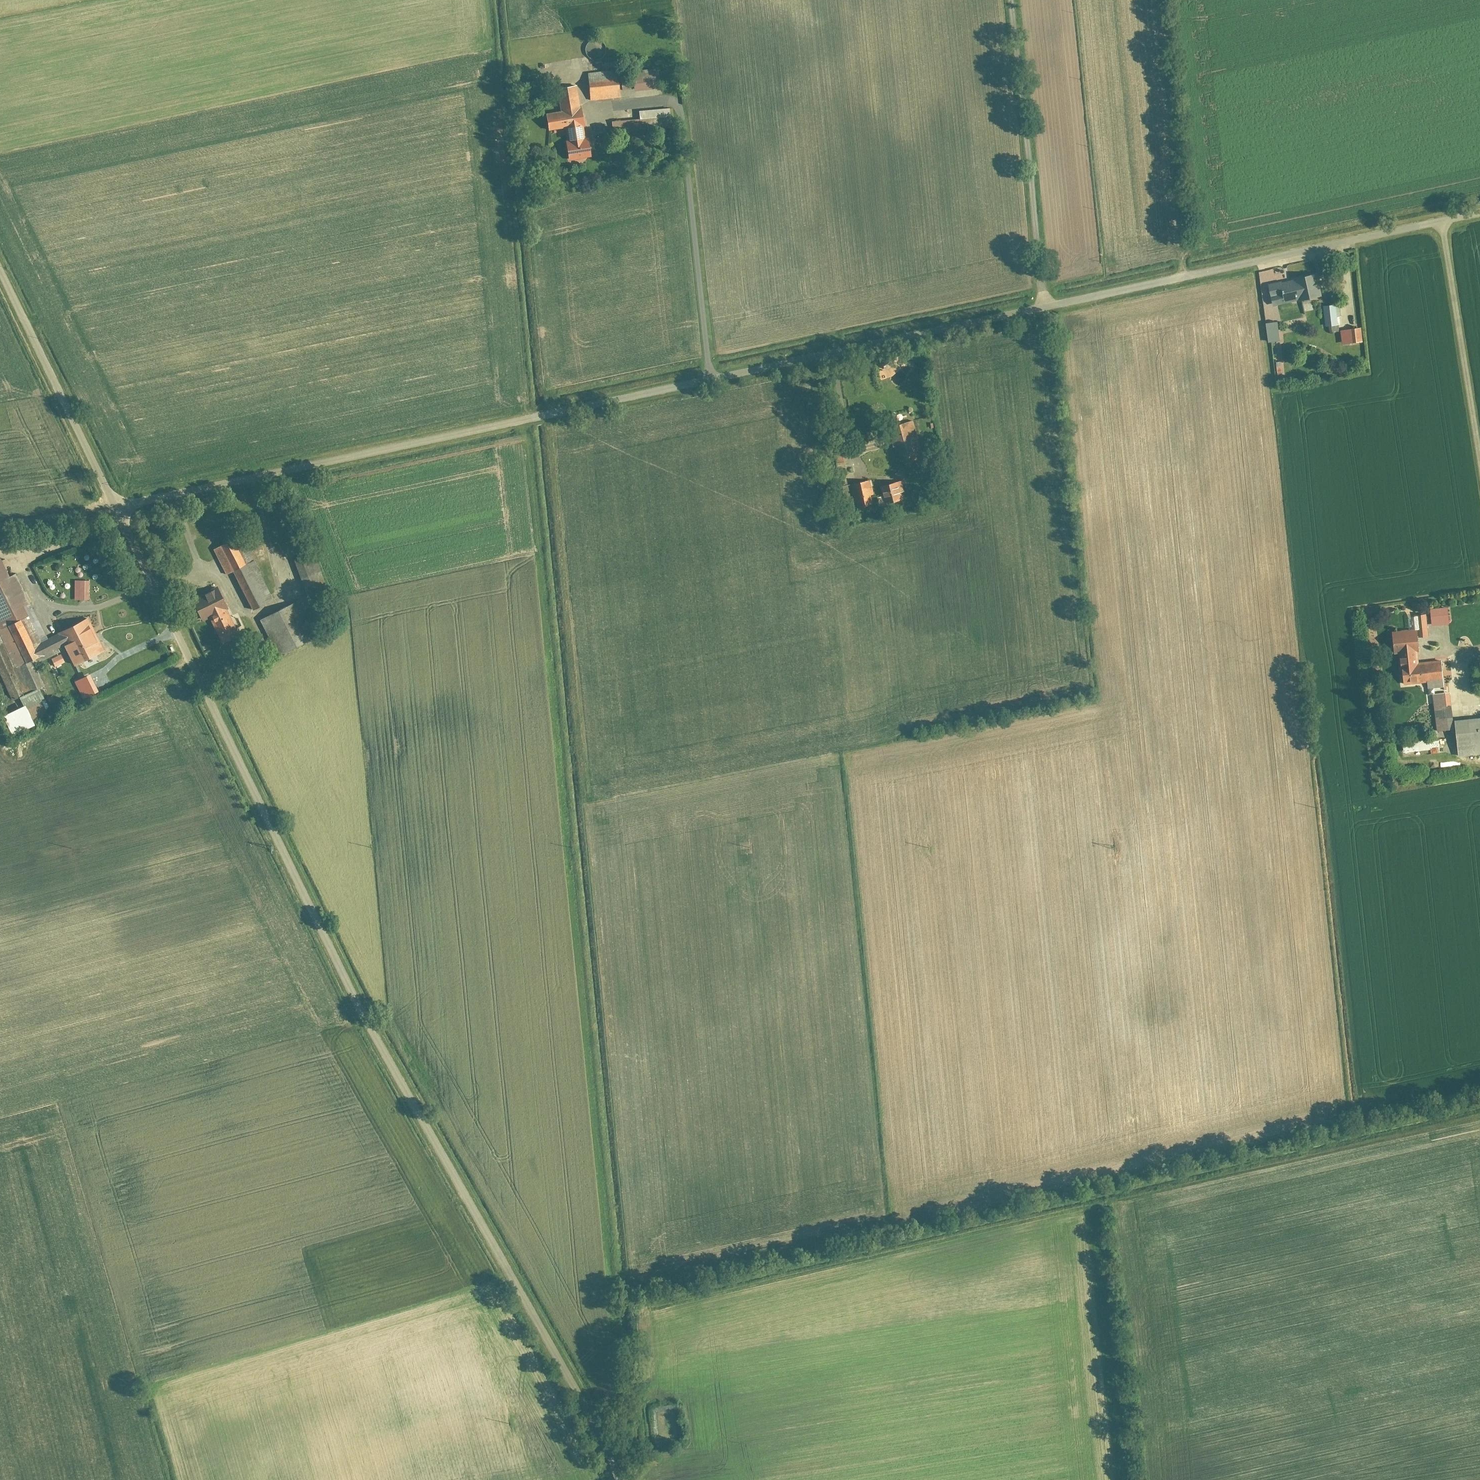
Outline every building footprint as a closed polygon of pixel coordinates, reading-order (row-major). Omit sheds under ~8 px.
[(584,52),(585,57),(590,61),(597,62),(602,60),(605,55),(606,50),(603,45),(597,41),(591,41),(587,44),(584,48),(584,52)] [(634,72),(635,91),(661,89),(660,71),(634,72)] [(588,74),(590,100),(622,99),(620,72),(588,74)] [(548,132),(564,129),(569,161),(590,158),(588,139),(583,140),(581,127),(583,127),(581,109),(579,109),(576,86),(557,89),(560,112),(545,114),(548,132)] [(526,94),(515,95),(517,110),(528,109),(526,94)] [(639,112),(639,120),(610,122),(611,134),(671,129),(669,109),(639,112)] [(1316,277),(1324,276),(1322,264),(1314,265),(1316,277)] [(1269,284),(1274,308),(1320,299),(1316,275),(1269,284)] [(1323,308),(1324,328),(1341,327),(1340,307),(1323,308)] [(1268,340),(1277,340),(1276,325),(1267,325),(1268,340)] [(1348,330),(1349,346),(1363,344),(1362,329),(1348,330)] [(890,428),(901,465),(924,459),(913,422),(890,428)] [(880,487),(885,507),(904,502),(899,483),(880,487)] [(852,487),(856,509),(875,506),(871,484),(852,487)] [(80,522),(81,533),(92,531),(90,520),(80,522)] [(241,536),(214,550),(226,574),(231,571),(252,612),(274,601),(241,536)] [(314,553),(293,561),(310,610),(331,603),(314,553)] [(30,605),(16,576),(6,579),(0,565),(0,680),(11,704),(20,700),(33,726),(49,718),(40,701),(45,699),(41,691),(56,684),(45,659),(65,650),(73,668),(103,655),(87,619),(41,643),(23,608),(30,605)] [(107,574),(104,584),(115,586),(117,576),(107,574)] [(75,582),(73,600),(87,601),(88,583),(75,582)] [(209,618),(220,642),(240,633),(219,587),(191,600),(201,622),(209,618)] [(260,622),(278,659),(314,642),(296,605),(260,622)] [(1418,638),(1428,638),(1426,616),(1417,617),(1418,638)] [(1403,686),(1426,684),(1426,690),(1443,689),(1442,662),(1418,664),(1417,654),(1418,654),(1417,634),(1391,636),(1393,656),(1398,655),(1399,670),(1402,669),(1403,686)] [(104,655),(111,660),(118,650),(112,645),(104,655)] [(1431,695),(1434,733),(1454,731),(1450,693),(1431,695)] [(1458,757),(1479,755),(1479,719),(1455,721),(1458,757)] [(1403,742),(1403,753),(1429,752),(1429,740),(1403,742)]
